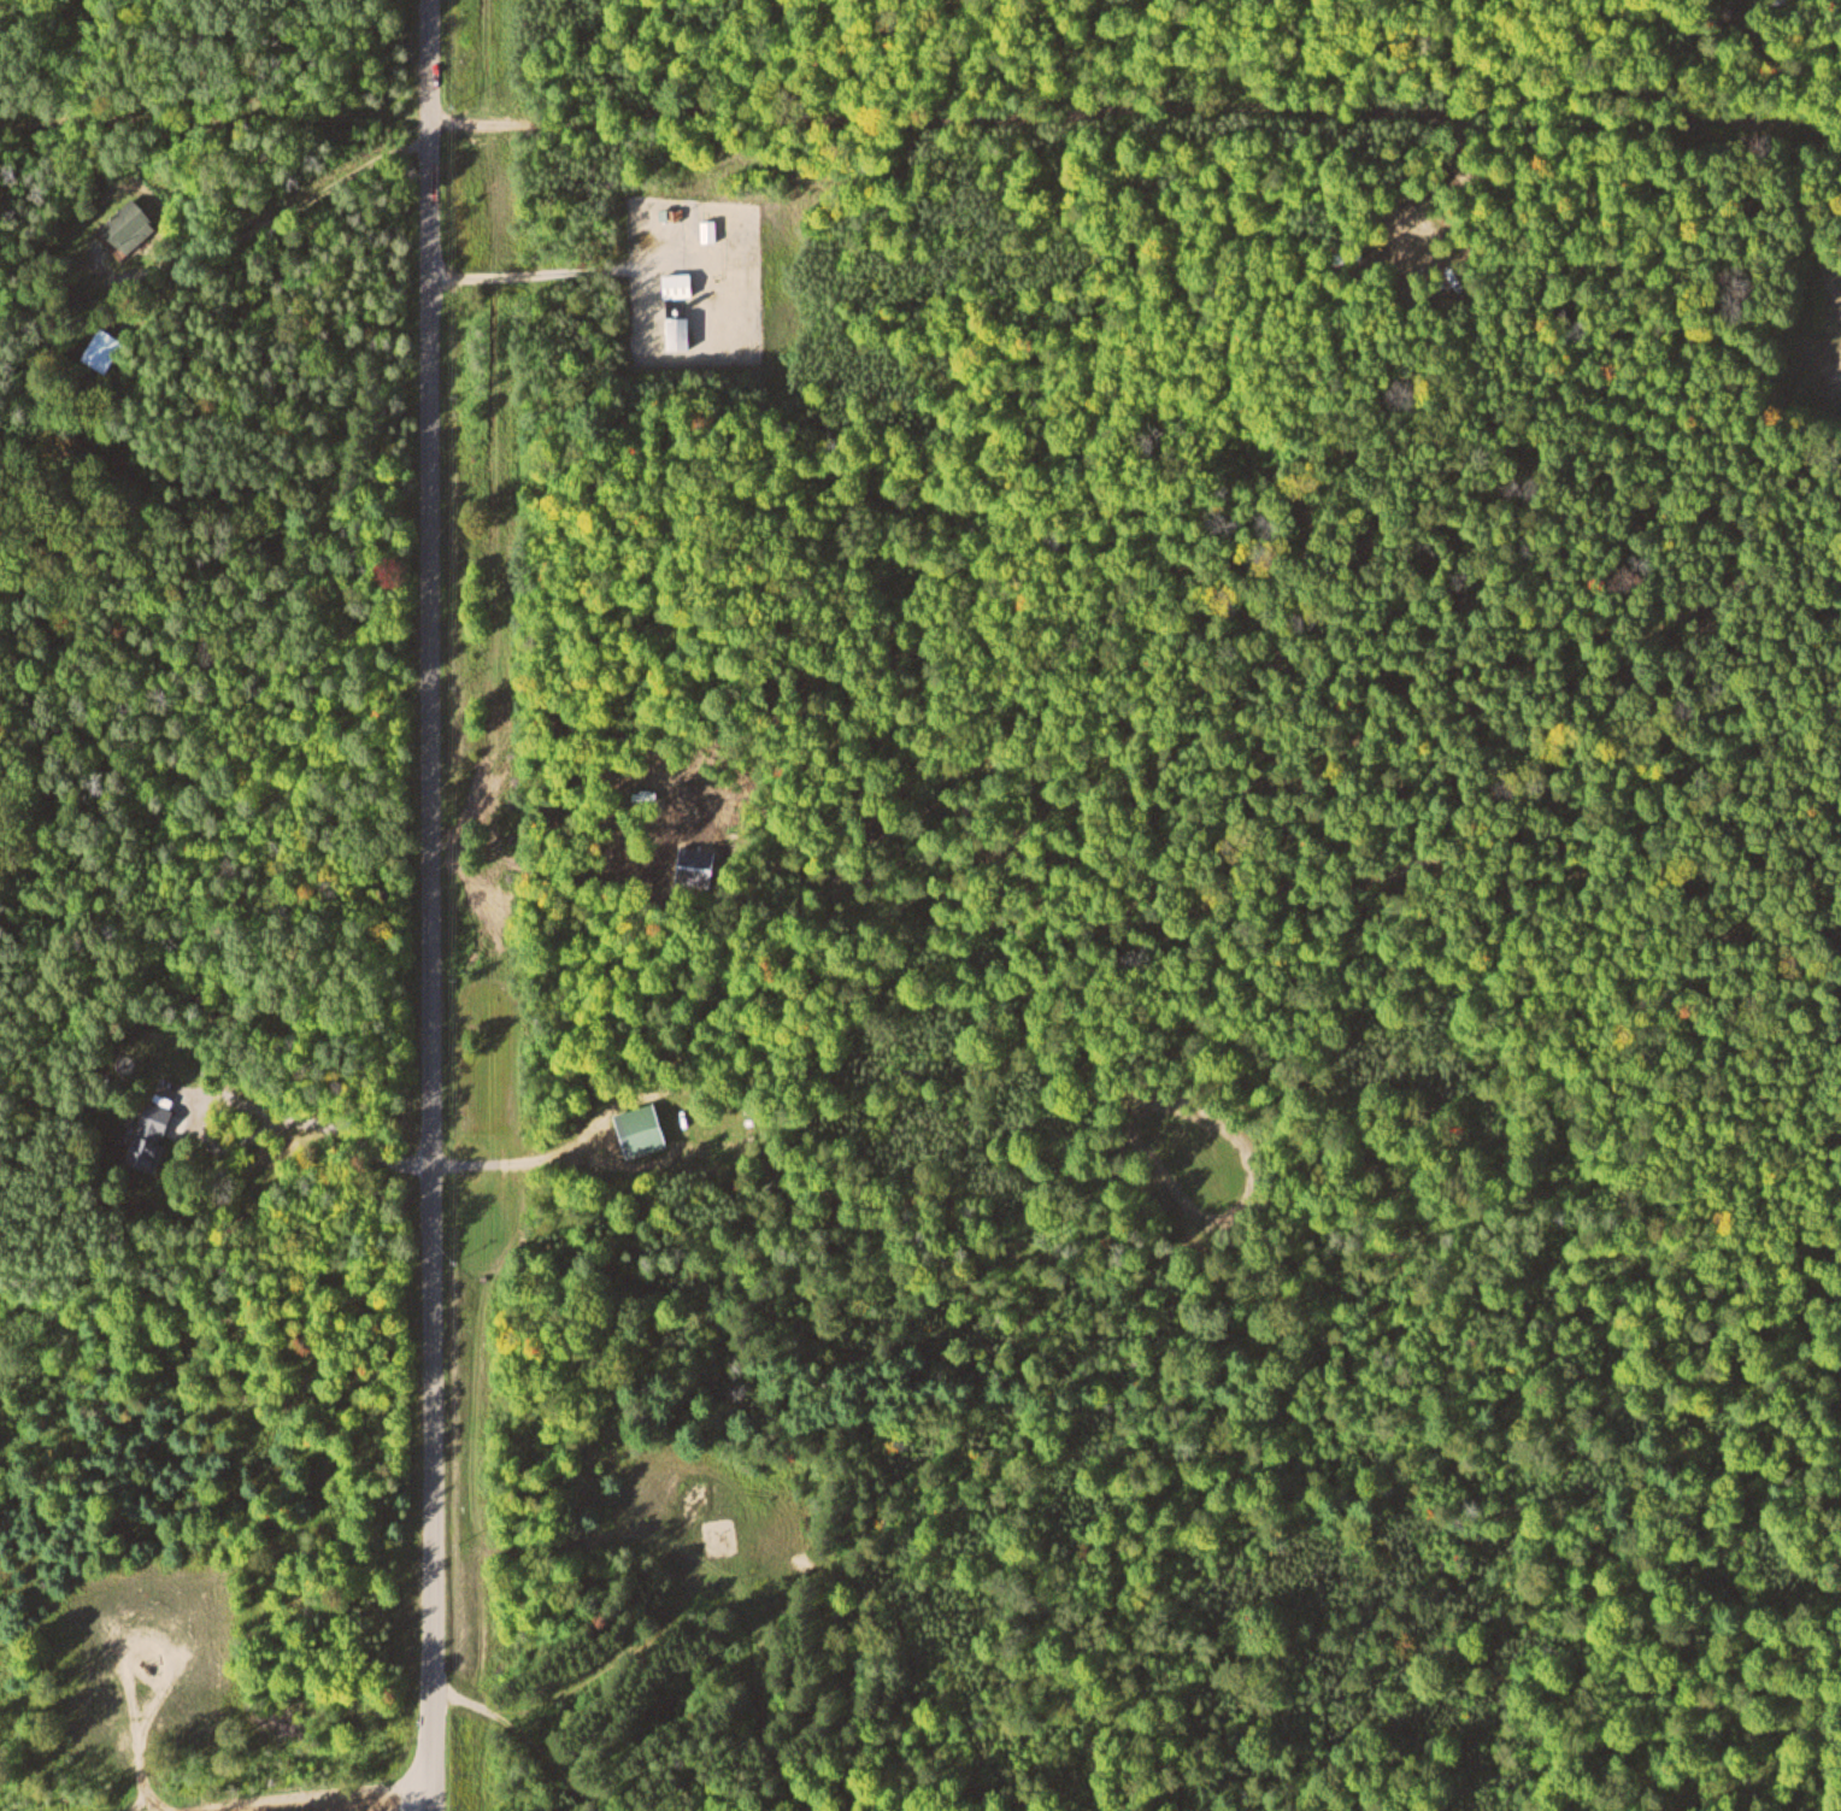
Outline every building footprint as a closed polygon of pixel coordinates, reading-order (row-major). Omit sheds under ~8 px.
[(154,227),(128,199),(94,231),(121,259),(154,227)] [(699,220),(699,241),(714,241),(714,220),(699,220)] [(689,272),(659,272),(659,301),(689,301),(689,272)] [(686,313),(662,314),(662,348),(687,348),(686,313)] [(105,374),(123,340),(97,325),(78,359),(105,374)] [(170,1111),(143,1098),(118,1151),(146,1164),(170,1111)] [(610,1113),(621,1157),(665,1146),(654,1102),(610,1113)]
